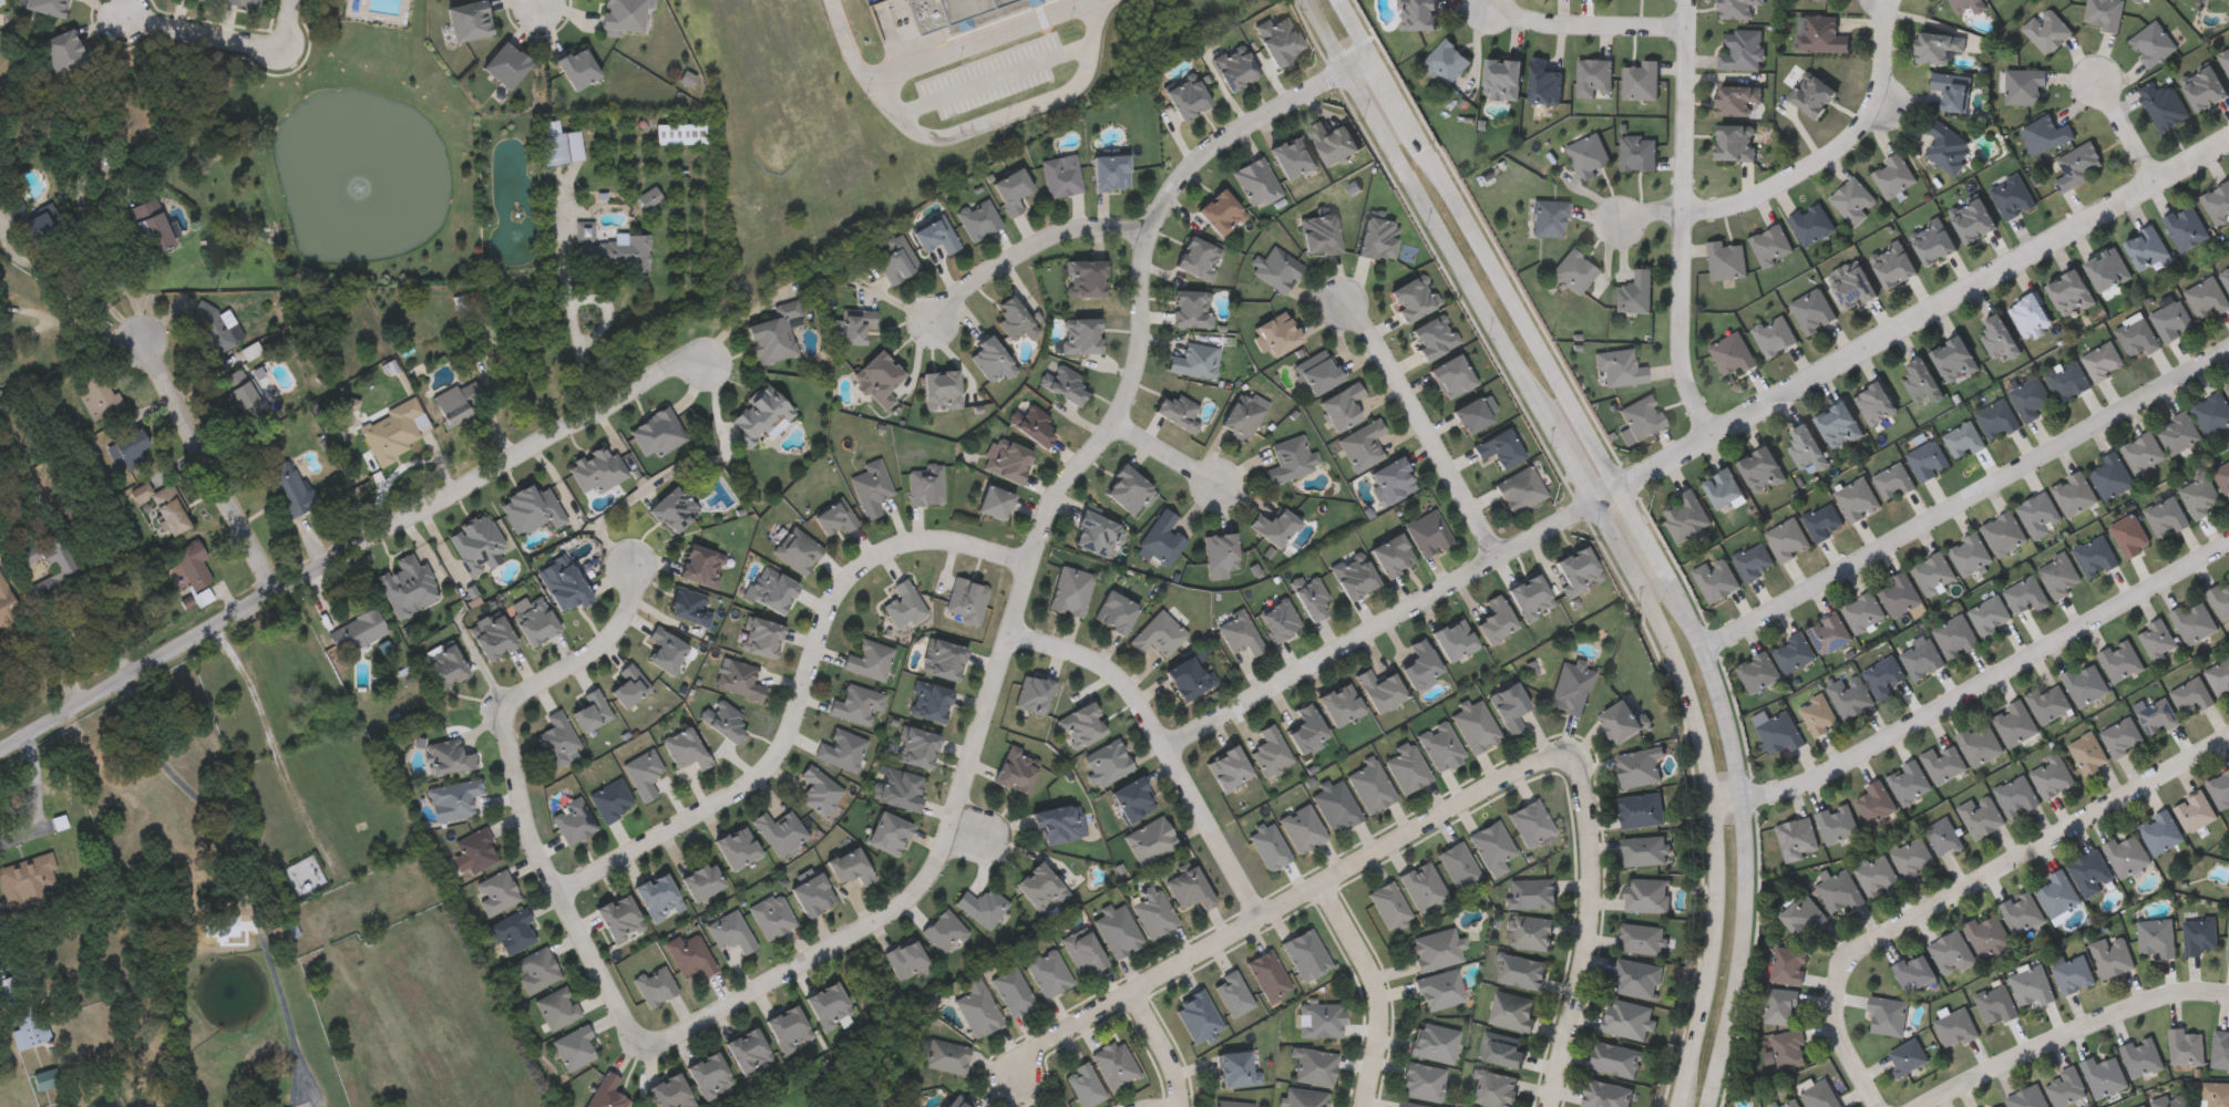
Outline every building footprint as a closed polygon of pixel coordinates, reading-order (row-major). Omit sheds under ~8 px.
[(24,7),(26,0),(68,0),(63,18),(24,7)] [(225,5),(259,11),(261,0),(226,0),(225,5)] [(443,9),(480,0),(484,0),(492,33),(452,43),(443,9)] [(598,34),(602,0),(643,0),(640,33),(618,31),(617,37),(598,34)] [(917,34),(905,0),(1011,0),(966,17),(969,25),(957,30),(954,21),(917,34)] [(1401,29),(1401,0),(1435,0),(1435,29),(1401,29)] [(1718,19),(1718,0),(1764,0),(1764,3),(1750,3),(1750,19),(1718,19)] [(1955,12),(1951,0),(1979,0),(1983,10),(1972,14),(1969,7),(1955,12)] [(2083,24),(2087,0),(2123,0),(2118,31),(2083,24)] [(2046,56),(2022,29),(2047,4),(2073,32),(2046,56)] [(1284,12),(1303,52),(1271,66),(1252,28),(1284,12)] [(1796,50),(1797,15),(1838,15),(1837,32),(1848,32),(1848,51),(1796,50)] [(2177,46),(2148,69),(2127,40),(2156,19),(2177,46)] [(53,73),(41,39),(75,27),(88,61),(53,73)] [(1761,29),(1761,68),(1720,68),(1720,29),(1761,29)] [(1914,61),(1918,30),(1964,34),(1963,51),(1949,50),(1946,64),(1914,61)] [(1470,62),(1447,85),(1422,61),(1446,38),(1470,62)] [(481,69),(503,40),(530,61),(507,90),(481,69)] [(572,92),(555,60),(582,45),(599,76),(572,92)] [(1226,93),(1210,62),(1242,45),(1259,75),(1226,93)] [(2217,55),(2228,48),(2228,77),(2217,55)] [(1529,102),(1529,58),(1545,58),(1545,70),(1561,70),(1561,103),(1529,102)] [(1482,99),(1482,59),(1518,59),(1518,99),(1482,99)] [(1611,59),(1611,95),(1576,95),(1576,59),(1611,59)] [(1656,99),(1622,99),(1622,65),(1641,65),(1641,59),(1656,59),(1656,99)] [(2197,112),(2179,81),(2209,63),(2227,95),(2197,112)] [(2005,69),(2045,69),(2045,85),(2038,85),(2038,103),(2005,104),(2005,69)] [(1836,91),(1815,118),(1787,97),(1808,70),(1836,91)] [(1931,89),(1932,72),(1970,74),(1968,112),(1940,110),(1941,90),(1931,89)] [(1209,106),(1175,121),(1162,91),(1195,76),(1209,106)] [(2189,117),(2159,132),(2137,89),(2153,80),(2157,90),(2171,83),(2189,117)] [(1761,83),(1761,102),(1750,102),(1750,115),(1716,115),(1716,83),(1761,83)] [(2055,127),(2068,122),(2075,137),(2032,156),(2020,127),(2050,114),(2055,127)] [(1934,118),(1974,146),(1954,175),(1923,154),(1935,137),(1925,131),(1934,118)] [(544,165),(541,134),(545,134),(544,122),(558,120),(559,132),(579,130),(582,162),(544,165)] [(1345,123),(1359,149),(1327,166),(1307,127),(1322,120),(1328,132),(1345,123)] [(1715,159),(1715,125),(1754,125),(1754,159),(1715,159)] [(1598,175),(1580,182),(1565,145),(1598,132),(1610,162),(1594,168),(1598,175)] [(1315,163),(1284,182),(1266,151),(1297,133),(1315,163)] [(1620,136),(1654,136),(1654,170),(1620,170),(1620,136)] [(2055,156),(2091,141),(2104,170),(2058,190),(2054,179),(2064,175),(2055,156)] [(1869,169),(1899,152),(1917,180),(1888,198),(1869,169)] [(1040,161),(1075,155),(1081,193),(1047,198),(1040,161)] [(1251,210),(1232,169),(1263,155),(1282,196),(1251,210)] [(1126,156),(1126,190),(1090,190),(1090,156),(1126,156)] [(1021,211),(1008,218),(989,183),(1018,167),(1030,190),(1015,198),(1021,211)] [(2006,220),(1989,188),(2017,173),(2035,204),(2006,220)] [(1853,226),(1828,197),(1853,174),(1879,203),(1853,226)] [(2228,179),(2228,181),(2228,217),(2216,225),(2198,196),(2228,179)] [(648,210),(638,198),(654,186),(664,198),(648,210)] [(1194,207),(1224,188),(1245,221),(1216,240),(1194,207)] [(1995,227),(1964,242),(1948,210),(1980,195),(1995,227)] [(970,242),(956,213),(986,197),(1000,227),(970,242)] [(29,218),(47,209),(58,235),(34,245),(27,226),(16,231),(4,205),(20,198),(29,218)] [(1532,235),(1534,199),(1567,201),(1564,237),(1532,235)] [(1789,214),(1822,201),(1833,232),(1800,245),(1789,214)] [(2209,236),(2180,251),(2161,219),(2190,203),(2209,236)] [(135,221),(163,211),(175,246),(147,256),(135,221)] [(1396,218),(1390,260),(1356,256),(1362,213),(1396,218)] [(945,255),(939,244),(920,252),(910,229),(943,214),(959,248),(945,255)] [(1338,251),(1304,256),(1300,217),(1334,214),(1338,251)] [(1908,236),(1939,217),(1956,247),(1927,266),(1908,236)] [(1748,238),(1778,221),(1794,251),(1763,267),(1748,238)] [(625,241),(625,235),(648,235),(647,268),(575,267),(576,224),(592,224),(592,240),(625,241)] [(2123,239),(2153,225),(2167,255),(2138,270),(2123,239)] [(887,284),(871,249),(902,235),(918,270),(887,284)] [(1171,267),(1184,235),(1222,250),(1209,282),(1171,267)] [(1711,279),(1707,240),(1724,239),(1724,244),(1743,242),(1745,277),(1711,279)] [(1915,272),(1883,288),(1868,255),(1901,239),(1915,272)] [(1252,273),(1272,245),(1303,266),(1283,294),(1252,273)] [(2083,260),(2115,246),(2129,277),(2097,291),(2083,260)] [(1596,272),(1573,296),(1549,271),(1571,248),(1596,272)] [(1102,297),(1066,297),(1066,260),(1102,260),(1102,297)] [(1846,311),(1829,280),(1860,263),(1877,293),(1846,311)] [(1633,267),(1650,267),(1650,311),(1614,311),(1614,283),(1633,283),(1633,267)] [(2094,302),(2062,318),(2045,283),(2076,267),(2094,302)] [(2219,275),(2228,269),(2228,292),(2219,275)] [(1385,292),(1422,272),(1439,303),(1403,323),(1385,292)] [(2213,275),(2228,303),(2228,306),(2200,321),(2185,290),(2213,275)] [(1802,333),(1790,299),(1822,287),(1836,321),(1802,333)] [(2007,304),(2034,291),(2050,322),(2023,335),(2007,304)] [(1171,327),(1171,292),(1211,292),(1211,327),(1171,327)] [(993,306),(1008,294),(1036,332),(1026,340),(1021,332),(1009,341),(995,322),(1001,318),(993,306)] [(2195,328),(2165,343),(2149,314),(2180,298),(2195,328)] [(801,317),(787,320),(795,355),(753,366),(743,324),(773,315),(771,306),(797,299),(801,317)] [(214,356),(185,315),(206,301),(216,315),(226,309),(244,335),(214,356)] [(862,327),(862,344),(840,343),(841,309),(875,310),(874,327),(862,327)] [(1301,341),(1268,358),(1253,327),(1285,310),(1301,341)] [(1797,341),(1767,358),(1750,329),(1781,311),(1797,341)] [(2004,351),(1992,358),(1980,334),(1987,330),(1982,320),(1997,311),(2021,353),(2009,360),(2004,351)] [(1422,363),(1406,332),(1442,313),(1458,343),(1422,363)] [(2160,346),(2133,361),(2116,330),(2144,315),(2160,346)] [(1098,318),(1098,353),(1061,353),(1061,318),(1098,318)] [(1755,363),(1724,377),(1708,344),(1739,330),(1755,363)] [(1015,372),(1005,380),(1000,373),(986,383),(967,355),(975,350),(972,345),(988,333),(1015,372)] [(1948,384),(1929,350),(1960,334),(1979,369),(1948,384)] [(2126,366),(2096,383),(2081,355),(2112,339),(2126,366)] [(1183,356),(1184,342),(1219,345),(1214,379),(1165,373),(1168,354),(1183,356)] [(1593,352),(1632,348),(1633,366),(1645,365),(1647,382),(1604,386),(1603,369),(1595,370),(1593,352)] [(894,401),(883,411),(851,374),(877,350),(901,376),(885,391),(894,401)] [(1341,380),(1308,397),(1292,368),(1324,350),(1341,380)] [(1427,369),(1458,354),(1473,386),(1442,401),(1427,369)] [(1904,364),(1920,355),(1943,394),(1931,402),(1928,396),(1917,403),(1902,380),(1910,375),(1904,364)] [(2091,387),(2059,402),(2045,371),(2077,356),(2091,387)] [(1081,377),(1077,386),(1086,391),(1076,408),(1039,387),(1054,362),(1081,377)] [(78,395),(85,392),(76,375),(99,364),(123,408),(93,424),(78,395)] [(266,410),(242,422),(220,380),(244,366),(266,410)] [(957,408),(921,410),(921,372),(957,371),(957,408)] [(2026,423),(2009,391),(2038,375),(2056,406),(2026,423)] [(473,379),(483,400),(471,405),(475,414),(448,427),(433,396),(473,379)] [(1897,412),(1870,425),(1853,393),(1880,380),(1897,412)] [(1359,420),(1333,434),(1316,403),(1356,381),(1364,395),(1350,403),(1359,420)] [(784,423),(777,415),(747,444),(725,421),(763,383),(793,414),(784,423)] [(2220,390),(2228,406),(2228,424),(2207,436),(2190,405),(2220,390)] [(1240,392),(1249,399),(1252,393),(1270,405),(1244,443),(1218,425),(1240,392)] [(1634,441),(1617,410),(1648,394),(1665,425),(1634,441)] [(1159,395),(1172,402),(1177,395),(1199,405),(1192,420),(1200,423),(1193,435),(1150,414),(1159,395)] [(1975,412),(2005,396),(2021,426),(1991,442),(1975,412)] [(1450,411),(1477,397),(1490,423),(1463,436),(1450,411)] [(1862,434),(1831,449),(1814,415),(1845,400),(1862,434)] [(357,426),(414,401),(420,414),(409,418),(419,442),(373,463),(357,426)] [(1038,404),(1055,439),(1033,449),(1016,415),(1038,404)] [(2202,438),(2171,455),(2155,427),(2186,410),(2202,438)] [(1337,438),(1379,420),(1386,433),(1375,438),(1384,459),(1354,474),(1337,438)] [(1986,445),(1958,461),(1943,435),(1972,420),(1986,445)] [(1821,469),(1786,458),(1797,425),(1806,428),(1805,432),(1818,436),(1814,448),(1827,453),(1821,469)] [(104,446),(142,428),(150,446),(138,452),(142,459),(116,472),(104,446)] [(1490,455),(1479,461),(1471,447),(1506,428),(1522,457),(1499,470),(1490,455)] [(2167,459),(2137,476),(2120,446),(2150,431),(2167,459)] [(1031,454),(1015,486),(979,468),(995,435),(1031,454)] [(1270,445),(1302,435),(1314,472),(1268,486),(1263,470),(1277,466),(1270,445)] [(1952,465),(1923,482),(1908,454),(1937,438),(1952,465)] [(1768,444),(1785,479),(1753,495),(1736,459),(1768,444)] [(2104,500),(2087,466),(2118,451),(2135,485),(2104,500)] [(1365,475),(1399,456),(1417,488),(1381,507),(1365,475)] [(315,508),(286,520),(265,470),(295,458),(315,508)] [(863,465),(880,459),(893,495),(876,501),(881,515),(865,520),(849,479),(866,472),(863,465)] [(1917,486),(1889,501),(1874,476),(1901,461),(1917,486)] [(1157,493),(1134,519),(1099,490),(1121,464),(1157,493)] [(942,465),(942,505),(908,505),(908,465),(942,465)] [(1493,484),(1531,466),(1547,498),(1510,517),(1493,484)] [(1744,495),(1716,509),(1702,482),(1728,467),(1744,495)] [(2099,500),(2068,518),(2051,487),(2082,469),(2099,500)] [(2196,518),(2178,488),(2206,472),(2223,503),(2196,518)] [(1882,506),(1852,523),(1835,492),(1865,475),(1882,506)] [(667,536),(646,507),(679,484),(699,511),(667,536)] [(549,521),(515,537),(497,500),(533,485),(536,493),(548,486),(566,524),(553,529),(549,521)] [(974,513),(983,485),(1011,495),(1003,521),(974,513)] [(1676,542),(1662,513),(1682,503),(1677,493),(1693,486),(1712,527),(1676,542)] [(2065,519),(2037,539),(2016,509),(2044,489),(2065,519)] [(2144,509),(2174,494),(2189,523),(2159,539),(2144,509)] [(182,497),(186,531),(165,535),(161,506),(168,505),(168,499),(182,497)] [(839,525),(821,536),(810,517),(841,497),(857,524),(844,532),(839,525)] [(1847,526),(1818,542),(1801,516),(1831,498),(1847,526)] [(1178,517),(1169,530),(1185,541),(1167,570),(1136,549),(1162,507),(1178,517)] [(1246,525),(1257,513),(1266,521),(1280,507),(1298,524),(1274,550),(1246,525)] [(1452,541),(1422,559),(1404,526),(1435,509),(1452,541)] [(1999,557),(1981,526),(2011,509),(2028,540),(1999,557)] [(2151,544),(2127,558),(2109,525),(2134,511),(2151,544)] [(486,513),(507,551),(466,575),(444,536),(486,513)] [(1116,559),(1070,546),(1079,513),(1124,525),(1116,559)] [(1783,562),(1765,532),(1795,515),(1812,546),(1783,562)] [(802,577),(771,552),(792,526),(823,550),(802,577)] [(1993,560),(1964,576),(1948,548),(1978,531),(1993,560)] [(1385,580),(1368,550),(1398,532),(1416,562),(1385,580)] [(2091,580),(2072,550),(2102,532),(2120,561),(2091,580)] [(1205,535),(1235,535),(1235,570),(1205,570),(1205,535)] [(207,556),(201,560),(213,581),(194,592),(171,554),(197,539),(207,556)] [(1748,581),(1734,555),(1763,539),(1777,566),(1748,581)] [(25,589),(59,572),(53,561),(45,566),(41,558),(17,570),(10,557),(34,544),(39,551),(62,540),(80,576),(31,601),(25,589)] [(715,589),(676,579),(685,545),(723,555),(715,589)] [(1568,597),(1551,561),(1583,546),(1601,580),(1568,597)] [(393,560),(418,549),(439,599),(394,618),(378,578),(398,569),(393,560)] [(1929,597),(1911,568),(1941,550),(1959,579),(1929,597)] [(2055,599),(2037,568),(2066,551),(2084,582),(2055,599)] [(565,552),(592,598),(562,614),(535,570),(565,552)] [(1377,586),(1346,601),(1329,567),(1360,552),(1377,586)] [(1693,570),(1725,554),(1742,587),(1711,603),(1693,570)] [(1083,618),(1049,610),(1059,567),(1093,575),(1083,618)] [(763,570),(794,579),(784,614),(753,606),(763,570)] [(1923,602),(1893,618),(1878,587),(1907,571),(1923,602)] [(1325,614),(1308,622),(1291,586),(1316,573),(1329,599),(1319,604),(1325,614)] [(1522,623),(1506,589),(1537,573),(1553,608),(1522,623)] [(2033,604),(2016,612),(2004,589),(2035,573),(2051,603),(2036,611),(2033,604)] [(926,612),(896,631),(881,606),(896,596),(891,586),(904,578),(926,612)] [(977,625),(943,615),(954,578),(988,587),(977,625)] [(2207,590),(2228,579),(2228,618),(2222,621),(2207,590)] [(703,610),(711,611),(707,628),(665,615),(674,586),(708,596),(703,610)] [(1122,635),(1091,620),(1107,590),(1138,606),(1122,635)] [(1842,606),(1873,590),(1887,619),(1856,634),(1842,606)] [(1490,613),(1485,601),(1499,593),(1516,630),(1485,644),(1473,622),(1490,613)] [(1996,627),(2000,633),(1983,641),(1969,608),(2001,594),(2012,620),(1996,627)] [(510,613),(540,596),(561,630),(531,648),(510,613)] [(2170,613),(2200,596),(2219,628),(2188,645),(2170,613)] [(1256,614),(1284,597),(1303,625),(1274,643),(1256,614)] [(388,632),(339,656),(327,631),(376,608),(388,632)] [(1188,634),(1165,658),(1150,643),(1140,653),(1128,641),(1161,608),(1188,634)] [(485,662),(468,625),(500,610),(517,648),(485,662)] [(1265,650),(1251,658),(1245,646),(1231,654),(1215,624),(1243,610),(1265,650)] [(1808,627),(1838,611),(1853,638),(1824,654),(1808,627)] [(1950,660),(1932,629),(1963,612),(1981,643),(1950,660)] [(781,627),(770,661),(738,651),(749,615),(781,627)] [(1447,664),(1429,634),(1460,615),(1478,645),(1447,664)] [(2180,646),(2157,662),(2137,632),(2160,617),(2180,646)] [(646,660),(655,646),(645,639),(656,624),(687,646),(667,675),(646,660)] [(1774,644),(1805,631),(1817,659),(1785,671),(1774,644)] [(1899,652),(1929,633),(1946,662),(1917,681),(1899,652)] [(2145,668),(2113,682),(2098,652),(2129,637),(2145,668)] [(840,669),(845,653),(854,655),(860,638),(893,649),(882,683),(840,669)] [(954,682),(922,672),(933,638),(965,649),(954,682)] [(1410,691),(1398,668),(1415,659),(1408,646),(1422,638),(1441,673),(1410,691)] [(421,659),(452,642),(469,674),(438,691),(421,659)] [(1736,666),(1766,648),(1783,675),(1753,693),(1736,666)] [(1863,671),(1893,653),(1906,675),(1890,684),(1896,693),(1881,701),(1863,671)] [(1161,672),(1190,656),(1200,675),(1210,670),(1216,682),(1179,702),(1161,672)] [(2205,670),(2228,656),(2228,692),(2220,697),(2205,670)] [(2093,658),(2110,692),(2079,707),(2062,673),(2093,658)] [(753,681),(764,684),(760,701),(717,690),(726,659),(757,666),(753,681)] [(1548,705),(1561,661),(1594,671),(1581,715),(1548,705)] [(622,679),(616,673),(627,662),(650,684),(626,711),(607,693),(622,679)] [(1372,714),(1355,675),(1369,669),(1374,680),(1391,672),(1404,700),(1372,714)] [(1842,718),(1829,684),(1861,672),(1874,705),(1842,718)] [(1044,715),(1014,707),(1023,674),(1052,682),(1044,715)] [(2170,691),(2200,674),(2215,701),(2185,717),(2170,691)] [(2057,680),(2073,708),(2043,725),(2027,696),(2057,680)] [(941,723),(907,715),(916,681),(949,690),(941,723)] [(1315,696),(1347,681),(1363,713),(1331,730),(1315,696)] [(825,715),(831,697),(840,701),(845,683),(881,694),(871,728),(825,715)] [(1516,713),(1522,730),(1506,736),(1488,694),(1516,683),(1526,708),(1516,713)] [(613,717),(581,734),(567,711),(582,703),(578,696),(596,686),(613,717)] [(1840,726),(1814,736),(1800,703),(1827,693),(1840,726)] [(2180,720),(2154,737),(2138,713),(2165,695),(2180,720)] [(699,716),(721,696),(742,720),(738,723),(746,732),(727,747),(699,716)] [(2011,748),(1991,715),(2021,697),(2041,731),(2011,748)] [(1596,716),(1623,699),(1634,717),(1643,712),(1651,723),(1615,745),(1596,716)] [(1502,738),(1473,755),(1451,716),(1480,700),(1502,738)] [(1107,732),(1075,751),(1056,720),(1089,701),(1107,732)] [(1285,732),(1300,724),(1293,711),(1308,702),(1327,736),(1296,753),(1285,732)] [(561,708),(583,755),(552,769),(535,735),(552,727),(546,715),(561,708)] [(1806,743),(1793,749),(1790,745),(1771,755),(1756,725),(1788,708),(1806,743)] [(2117,758),(2100,732),(2130,714),(2147,741),(2117,758)] [(1973,766),(1958,735),(1989,720),(2004,752),(1973,766)] [(1437,773),(1418,734),(1448,721),(1466,759),(1437,773)] [(1294,763),(1264,778),(1249,749),(1263,743),(1257,731),(1273,723),(1294,763)] [(690,762),(676,769),(660,742),(689,725),(711,764),(697,773),(690,762)] [(903,727),(938,736),(929,770),(894,762),(903,727)] [(812,758),(819,739),(828,743),(833,728),(865,739),(854,773),(812,758)] [(2087,775),(2068,744),(2092,730),(2112,759),(2087,775)] [(474,769),(432,777),(427,744),(469,737),(474,769)] [(1081,758),(1117,738),(1133,769),(1098,789),(1081,758)] [(1432,778),(1404,795),(1383,757),(1411,741),(1432,778)] [(1969,768),(1938,785),(1921,754),(1935,747),(1938,752),(1955,743),(1969,768)] [(1038,755),(1026,794),(993,783),(1006,744),(1038,755)] [(1221,792),(1203,762),(1233,745),(1250,775),(1221,792)] [(1620,789),(1614,755),(1654,748),(1660,783),(1620,789)] [(640,804),(622,764),(654,749),(665,773),(649,779),(657,796),(640,804)] [(2047,799),(2030,769),(2059,752),(2077,782),(2047,799)] [(1396,801),(1366,815),(1348,772),(1378,758),(1396,801)] [(1887,776),(1917,758),(1934,787),(1904,806),(1887,776)] [(822,818),(797,799),(808,785),(798,776),(808,763),(843,792),(822,818)] [(875,804),(882,768),(922,776),(915,811),(875,804)] [(2207,782),(2228,769),(2228,806),(2222,809),(2207,782)] [(1994,788),(2025,773),(2042,803),(2011,819),(1994,788)] [(1122,825),(1107,793),(1140,776),(1155,808),(1122,825)] [(603,824),(588,795),(619,778),(635,808),(603,824)] [(1341,778),(1363,818),(1334,835),(1312,795),(1341,778)] [(1869,790),(1867,786),(1881,778),(1900,810),(1871,827),(1855,798),(1869,790)] [(428,787),(481,780),(483,794),(472,796),(475,817),(433,823),(428,787)] [(2218,817),(2189,832),(2174,806),(2204,790),(2218,817)] [(1959,806),(1991,792),(2006,825),(1974,839),(1959,806)] [(1620,829),(1616,797),(1658,793),(1662,825),(1620,829)] [(566,847),(548,814),(579,797),(597,830),(566,847)] [(1506,814),(1535,799),(1553,835),(1523,849),(1506,814)] [(1829,846),(1816,814),(1848,801),(1861,834),(1829,846)] [(1030,813),(1079,803),(1086,837),(1037,846),(1030,813)] [(1297,855),(1278,820),(1308,804),(1327,839),(1297,855)] [(2156,856),(2138,825),(2168,808),(2186,839),(2156,856)] [(808,837),(775,859),(750,820),(762,811),(770,823),(789,810),(808,837)] [(910,826),(896,858),(863,844),(877,811),(910,826)] [(1776,825),(1810,815),(1821,851),(1787,861),(1776,825)] [(1964,845),(1941,858),(1924,828),(1948,815),(1964,845)] [(1123,836),(1161,816),(1177,847),(1140,866),(1123,836)] [(1516,855),(1487,870),(1467,836),(1496,820),(1516,855)] [(1249,836),(1273,824),(1291,861),(1266,872),(1249,836)] [(757,858),(723,871),(710,839),(744,826),(757,858)] [(454,842),(485,828),(500,860),(461,878),(452,859),(460,855),(454,842)] [(2104,846),(2134,829),(2153,861),(2123,879),(2104,846)] [(1937,863),(1906,879),(1891,849),(1922,834),(1937,863)] [(1621,837),(1663,836),(1664,865),(1621,866),(1621,837)] [(1436,855),(1460,841),(1480,879),(1455,891),(1436,855)] [(872,882),(859,888),(854,877),(833,886),(823,861),(856,847),(872,882)] [(2117,881),(2086,898),(2068,863),(2098,848),(2117,881)] [(1870,899),(1853,866),(1884,850),(1901,883),(1870,899)] [(4,899),(0,883),(0,866),(52,852),(57,868),(51,869),(55,887),(4,899)] [(676,878),(709,861),(721,887),(689,903),(676,878)] [(1416,913),(1398,875),(1429,861),(1447,900),(1416,913)] [(1065,899),(1034,917),(1013,879),(1045,862),(1065,899)] [(1199,911),(1194,902),(1177,910),(1163,879),(1194,867),(1211,906),(1199,911)] [(2051,918),(2036,888),(2052,880),(2048,875),(2065,867),(2083,902),(2051,918)] [(1833,917),(1817,884),(1848,868),(1865,900),(1833,917)] [(472,886),(505,870),(520,901),(486,917),(472,886)] [(648,924),(630,887),(664,872),(680,910),(648,924)] [(834,901),(804,920),(787,890),(816,872),(834,901)] [(1621,911),(1623,879),(1668,880),(1667,913),(1621,911)] [(1387,931),(1366,894),(1389,880),(1411,917),(1387,931)] [(1553,908),(1508,908),(1508,880),(1553,880),(1553,908)] [(1178,925),(1149,941),(1129,906),(1140,900),(1136,892),(1154,882),(1178,925)] [(975,900),(987,886),(1009,903),(987,932),(952,903),(962,890),(975,900)] [(1999,906),(2030,889),(2046,920),(2016,937),(1999,906)] [(795,925),(766,942),(747,909),(778,891),(795,925)] [(594,908),(627,893),(643,932),(609,945),(594,908)] [(1780,911),(1811,893),(1827,919),(1796,938),(1780,911)] [(1111,961),(1091,919),(1123,904),(1143,945),(1111,961)] [(527,923),(536,941),(503,958),(487,925),(524,909),(531,922),(527,923)] [(705,924),(737,909),(756,949),(741,955),(735,942),(717,950),(705,924)] [(918,929),(947,909),(967,937),(938,956),(918,929)] [(2013,942),(1982,959),(1965,925),(1995,909),(2013,942)] [(1551,919),(1545,951),(1509,945),(1513,913),(1551,919)] [(2205,954),(2186,955),(2185,918),(2217,917),(2218,948),(2204,949),(2205,954)] [(2177,956),(2160,958),(2160,952),(2141,953),(2139,920),(2174,918),(2177,956)] [(1660,955),(1615,950),(1619,923),(1663,928),(1660,955)] [(1103,964),(1080,977),(1058,940),(1081,925),(1103,964)] [(1280,943),(1309,928),(1331,966),(1301,982),(1280,943)] [(1461,961),(1417,974),(1407,940),(1451,928),(1455,940),(1456,940),(1461,961)] [(1929,943),(1961,928),(1976,962),(1945,976),(1929,943)] [(716,971),(702,977),(698,969),(681,977),(664,944),(677,937),(679,941),(696,932),(716,971)] [(2126,933),(2136,969),(2103,979),(2092,942),(2126,933)] [(881,955),(910,938),(929,970),(918,976),(916,972),(898,983),(881,955)] [(1040,1000),(1021,960),(1052,945),(1071,985),(1040,1000)] [(1771,980),(1777,945),(1808,950),(1802,984),(1771,980)] [(511,962),(546,948),(558,981),(524,994),(511,962)] [(1292,989),(1267,1003),(1244,963),(1268,949),(1292,989)] [(1938,977),(1909,994),(1893,965),(1922,949),(1938,977)] [(2052,965),(2084,952),(2096,982),(2065,995),(2052,965)] [(1539,990),(1496,982),(1500,954),(1543,961),(1539,990)] [(1609,991),(1614,959),(1660,966),(1654,999),(1609,991)] [(2010,975),(2043,963),(2055,996),(2022,1008),(2010,975)] [(631,980),(661,964),(677,992),(646,1008),(631,980)] [(989,979),(1016,966),(1034,1006),(1007,1018),(989,979)] [(1254,1006),(1230,1020),(1211,983),(1234,970),(1254,1006)] [(1461,1003),(1420,1012),(1413,980),(1455,971),(1461,1003)] [(2,1007),(0,993),(0,978),(16,975),(21,1004),(2,1007)] [(802,997),(832,981),(851,1016),(820,1032),(802,997)] [(1975,996),(2004,982),(2020,1013),(1991,1027),(1975,996)] [(579,1016),(548,1033),(533,1002),(564,985),(579,1016)] [(1000,1025),(969,1038),(953,999),(984,985),(1000,1025)] [(1797,987),(1797,1023),(1767,1023),(1767,987),(1797,987)] [(1223,1030),(1194,1046),(1171,1005),(1200,989),(1223,1030)] [(1487,1023),(1493,990),(1534,999),(1527,1032),(1487,1023)] [(1869,1010),(1871,994),(1910,1000),(1904,1035),(1872,1030),(1876,1011),(1869,1010)] [(1605,997),(1651,1007),(1643,1041),(1599,1032),(1605,997)] [(18,1049),(11,1031),(18,1028),(11,1008),(35,1001),(48,1039),(18,1049)] [(811,1036),(780,1055),(761,1022),(792,1004),(811,1036)] [(1342,1004),(1342,1037),(1298,1037),(1298,1004),(1342,1004)] [(1935,1021),(1966,1005),(1981,1034),(1949,1048),(1935,1021)] [(1406,1056),(1413,1023),(1456,1031),(1449,1064),(1406,1056)] [(595,1058),(564,1072),(551,1041),(586,1025),(592,1038),(587,1041),(595,1058)] [(737,1075),(721,1042),(752,1026),(769,1058),(737,1075)] [(1802,1027),(1810,1063),(1779,1068),(1773,1034),(1802,1027)] [(2169,1030),(2185,1028),(2185,1034),(2202,1033),(2204,1065),(2171,1066),(2169,1030)] [(1476,1059),(1483,1030),(1523,1039),(1517,1068),(1476,1059)] [(2216,1030),(2228,1031),(2228,1070),(2210,1067),(2216,1030)] [(2120,1045),(2154,1034),(2164,1067),(2132,1078),(2120,1045)] [(1902,1075),(1889,1052),(1918,1035),(1931,1058),(1902,1075)] [(1089,1055),(1118,1037),(1141,1076),(1112,1094),(1089,1055)] [(966,1045),(964,1074),(922,1069),(925,1041),(966,1045)] [(1592,1041),(1641,1051),(1635,1079),(1586,1068),(1592,1041)] [(1331,1088),(1293,1080),(1297,1058),(1291,1057),(1293,1046),(1337,1055),(1331,1088)] [(684,1065),(716,1052),(731,1089),(699,1103),(684,1065)] [(1215,1054),(1246,1052),(1247,1073),(1260,1073),(1260,1085),(1218,1087),(1215,1054)] [(2128,1086),(2095,1097),(2082,1061),(2095,1056),(2097,1062),(2117,1055),(2128,1086)] [(1444,1069),(1437,1103),(1397,1095),(1404,1062),(1444,1069)] [(2058,1106),(2045,1078),(2074,1066),(2087,1095),(2058,1106)] [(33,1074),(55,1067),(60,1084),(38,1090),(33,1074)] [(626,1099),(622,1106),(584,1106),(602,1069),(618,1077),(612,1092),(626,1099)] [(1516,1076),(1510,1106),(1496,1106),(1469,1103),(1475,1069),(1516,1076)] [(677,1073),(693,1106),(653,1106),(644,1087),(677,1073)] [(1829,1077),(1844,1106),(1811,1106),(1802,1089),(1829,1077)] [(1630,1086),(1626,1106),(1581,1106),(1585,1079),(1630,1086)] [(2202,1080),(2228,1080),(2228,1106),(2207,1106),(2202,1106),(2202,1080)] [(2038,1082),(2051,1106),(2013,1106),(2007,1096),(2038,1082)] [(2188,1090),(2192,1106),(2156,1106),(2154,1097),(2188,1090)] [(972,1106),(970,1106),(941,1106),(958,1092),(972,1106)] [(1794,1093),(1802,1106),(1773,1106),(1771,1105),(1794,1093)] [(1253,1104),(1253,1106),(1213,1106),(1214,1098),(1253,1104)]
